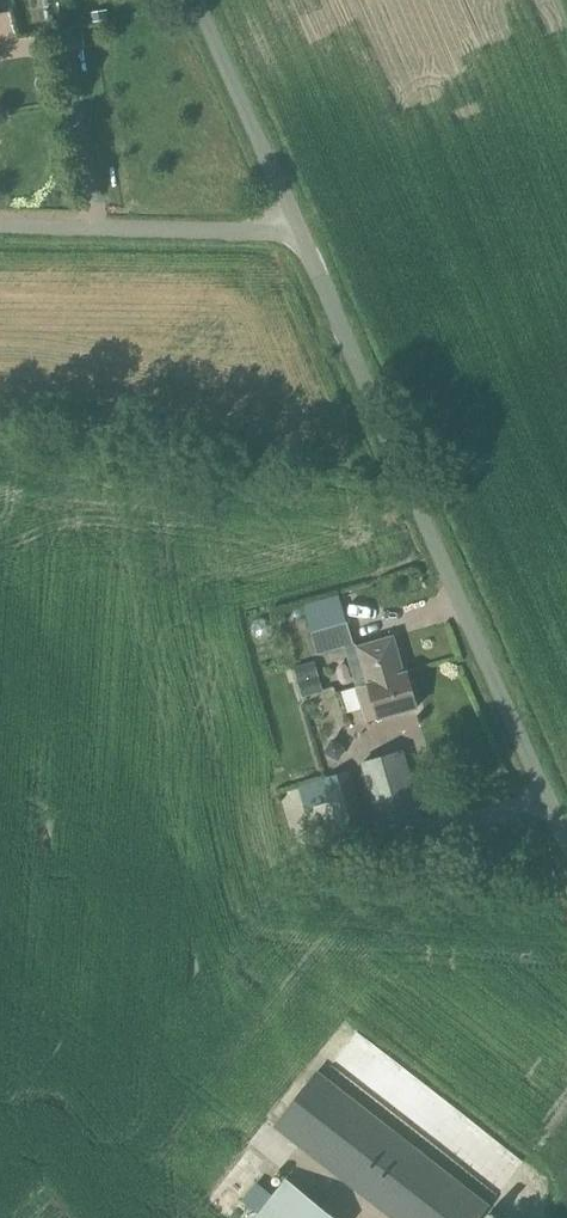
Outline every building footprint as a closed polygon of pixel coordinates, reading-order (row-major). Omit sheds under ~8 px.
[(348,624),(313,634),(319,655),(354,644),(348,624)] [(406,674),(395,637),(359,648),(361,657),(350,660),(358,687),(406,674)] [(409,673),(406,674),(358,687),(358,688),(368,723),(419,708),(409,673)] [(354,702),(340,705),(345,727),(359,723),(354,702)] [(404,751),(362,763),(382,829),(423,817),(404,751)] [(342,834),(367,827),(351,771),(326,778),(342,834)] [(319,1071),(275,1125),(394,1217),(480,1217),(490,1205),(319,1071)] [(287,1179),(256,1217),(337,1217),(287,1179)]
